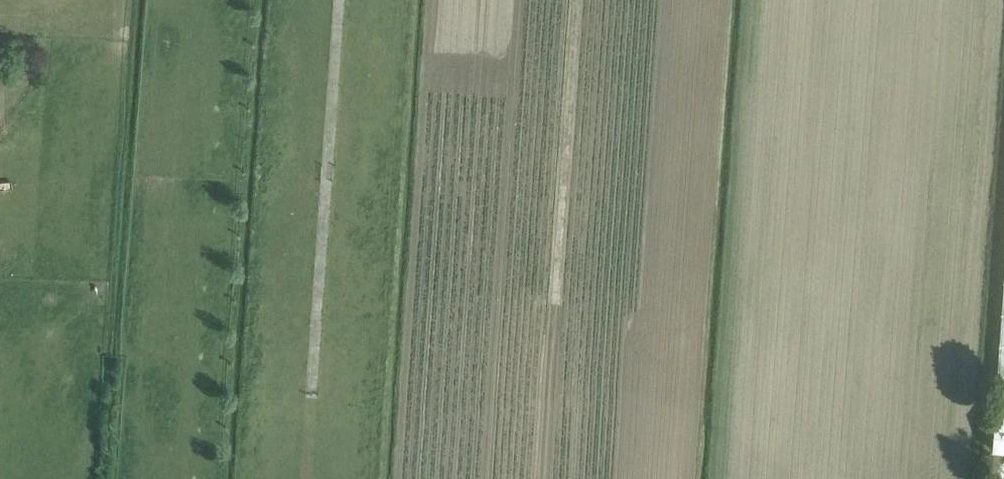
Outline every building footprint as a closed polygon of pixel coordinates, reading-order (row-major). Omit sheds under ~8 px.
[(996,413),(994,428),(993,448),(1003,449),(1003,414),(996,413)]
